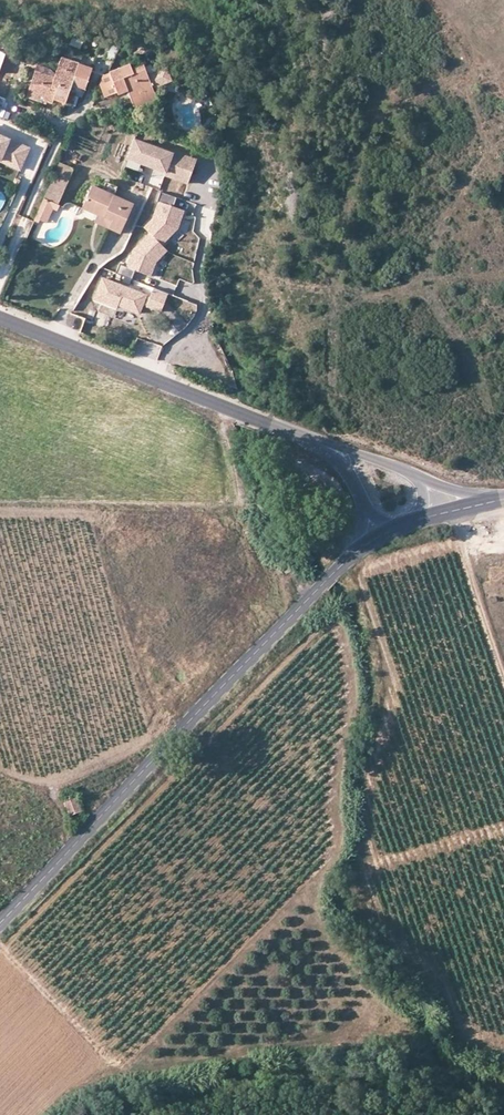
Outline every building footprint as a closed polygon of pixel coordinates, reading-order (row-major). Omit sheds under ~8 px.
[(119,47),(111,43),(105,57),(113,61),(119,47)] [(38,64),(28,90),(54,99),(65,103),(69,92),(81,97),(91,69),(62,58),(56,71),(38,64)] [(141,95),(153,90),(143,66),(132,70),(130,65),(109,73),(117,92),(118,95),(127,92),(131,100),(141,95)] [(117,92),(109,73),(103,75),(99,83),(105,97),(117,92)] [(54,99),(28,90),(26,97),(46,104),(48,102),(52,104),(54,99)] [(157,99),(153,90),(141,95),(143,102),(144,105),(157,99)] [(143,102),(141,95),(131,100),(133,106),(143,102)] [(20,169),(29,148),(3,136),(2,140),(0,139),(0,160),(20,169)] [(134,138),(127,157),(165,170),(164,173),(187,181),(195,158),(172,150),(171,151),(134,138)] [(73,169),(59,162),(44,199),(57,205),(73,169)] [(113,196),(117,187),(105,182),(101,191),(113,196)] [(109,228),(120,233),(133,205),(113,196),(101,191),(92,186),(82,208),(97,215),(111,221),(109,228)] [(44,199),(34,221),(38,223),(40,220),(46,223),(53,209),(57,210),(59,206),(57,205),(44,199)] [(183,209),(156,200),(149,218),(142,225),(148,231),(161,243),(176,228),(183,209)] [(111,221),(97,215),(94,221),(109,228),(111,221)] [(161,243),(148,231),(131,247),(124,265),(149,275),(154,261),(167,249),(161,243)] [(145,292),(100,276),(93,296),(138,313),(141,304),(159,310),(166,293),(150,287),(147,295),(144,295),(145,292)] [(64,801),(70,816),(81,811),(75,796),(64,801)]
